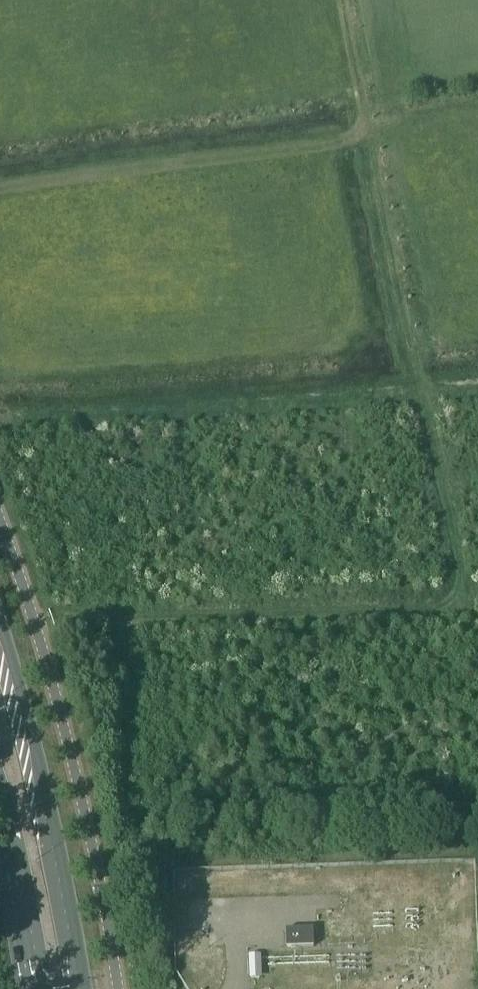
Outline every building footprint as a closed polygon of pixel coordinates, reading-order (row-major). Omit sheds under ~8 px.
[(313,948),(313,930),(285,931),(286,949),(313,948)]
